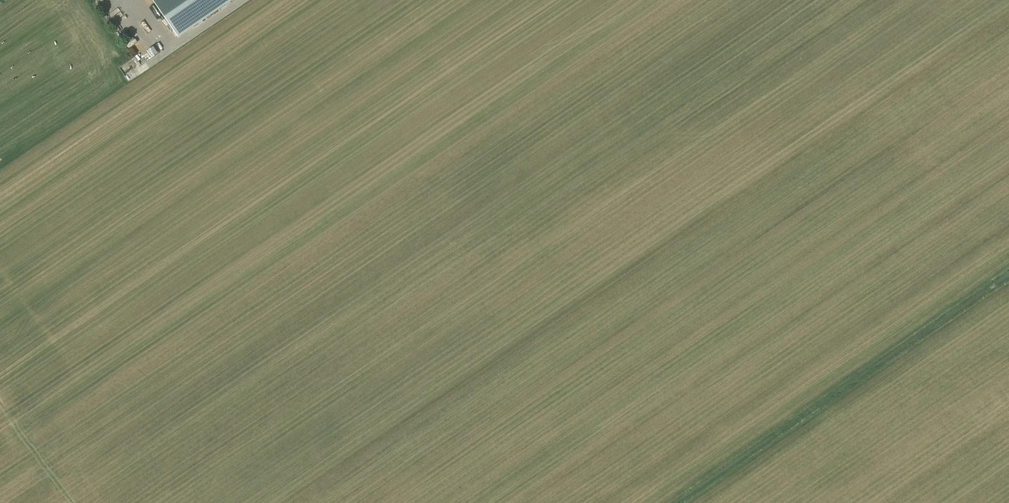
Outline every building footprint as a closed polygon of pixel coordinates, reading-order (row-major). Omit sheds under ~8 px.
[(228,0),(165,0),(185,30),(228,0)]
